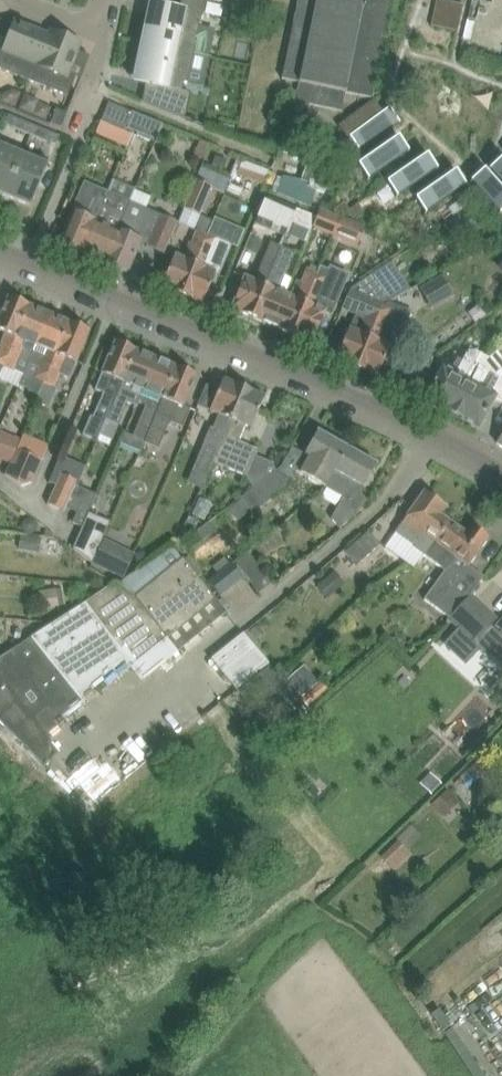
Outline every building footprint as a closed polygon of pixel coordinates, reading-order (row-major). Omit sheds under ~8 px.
[(141,43),(193,54),(202,15),(200,15),(203,0),(163,0),(162,7),(150,4),(148,13),(141,43)] [(345,93),(363,4),(364,0),(298,0),(296,10),(281,79),(298,83),(299,84),(295,101),(310,105),(341,112),(345,93)] [(345,93),(371,99),(391,0),(364,0),(363,4),(345,93)] [(431,26),(457,32),(463,4),(444,0),(436,0),(435,5),(431,26)] [(28,80),(46,35),(14,22),(3,48),(0,47),(0,69),(28,80)] [(46,35),(28,80),(68,97),(75,77),(67,74),(80,43),(58,34),(56,39),(46,35)] [(135,72),(134,79),(146,81),(145,84),(142,101),(141,100),(141,102),(185,119),(185,118),(185,117),(190,92),(182,91),(184,82),(187,83),(193,54),(141,43),(135,72)] [(4,92),(1,98),(15,105),(19,94),(10,89),(4,92)] [(24,96),(19,107),(32,113),(37,102),(24,96)] [(374,99),(338,125),(348,140),(353,136),(361,148),(359,150),(360,151),(400,122),(399,121),(397,122),(388,109),(384,112),(374,99)] [(108,103),(101,121),(126,132),(127,129),(134,113),(131,112),(108,103)] [(296,103),(294,112),(307,115),(309,106),(296,103)] [(50,124),(61,128),(67,113),(56,109),(50,124)] [(134,113),(127,129),(138,133),(137,136),(151,141),(152,138),(156,140),(163,125),(134,113)] [(5,124),(30,135),(34,126),(8,115),(5,124)] [(101,121),(95,134),(127,147),(132,135),(126,132),(101,121)] [(59,136),(34,126),(30,135),(55,145),(59,136)] [(336,136),(323,134),(321,146),(334,149),(336,136)] [(397,139),(360,164),(369,177),(367,179),(368,180),(409,152),(408,151),(406,152),(397,139)] [(202,140),(196,154),(205,157),(210,144),(202,140)] [(5,195),(21,155),(0,146),(0,193),(5,195)] [(21,155),(5,195),(30,206),(47,166),(21,155)] [(214,155),(211,164),(222,169),(225,160),(214,155)] [(425,156),(389,182),(398,195),(396,196),(397,197),(437,169),(437,168),(434,170),(425,156)] [(236,174),(263,185),(268,170),(241,160),(236,174)] [(488,170),(501,185),(501,161),(491,171),(490,169),(488,170)] [(314,205),(319,191),(328,194),(335,175),(308,165),(302,180),(285,173),(278,192),(314,205)] [(201,167),(184,209),(199,216),(211,188),(224,193),(230,179),(201,167)] [(470,182),(499,215),(500,214),(498,211),(501,208),(501,191),(485,172),(473,183),(471,181),(470,182)] [(454,173),(417,198),(426,211),(424,212),(425,214),(466,186),(465,185),(463,186),(454,173)] [(67,221),(58,243),(81,253),(94,221),(93,220),(106,192),(84,182),(72,211),(67,221)] [(94,221),(81,253),(103,262),(128,201),(106,192),(93,220),(94,221)] [(265,197),(255,223),(285,235),(290,222),(295,209),(265,197)] [(128,201),(103,262),(127,272),(140,242),(146,244),(146,246),(163,253),(177,222),(128,201)] [(343,201),(332,209),(336,214),(339,216),(346,211),(349,209),(343,201)] [(459,201),(448,208),(453,216),(464,208),(459,201)] [(349,209),(346,211),(351,218),(362,210),(357,203),(349,209)] [(316,217),(312,228),(332,237),(340,216),(339,216),(336,214),(320,207),(315,217),(316,217)] [(468,208),(447,224),(462,243),(483,227),(468,208)] [(295,209),(290,222),(310,230),(311,228),(312,228),(316,217),(315,217),(295,209)] [(340,216),(332,237),(356,247),(365,227),(340,216)] [(174,255),(162,286),(182,294),(207,236),(196,231),(184,260),(174,255)] [(416,231),(405,238),(410,246),(421,238),(416,231)] [(207,236),(182,294),(203,303),(215,272),(218,274),(230,246),(207,236)] [(248,237),(243,250),(256,255),(261,242),(248,237)] [(231,308),(251,316),(280,246),(270,241),(266,251),(253,281),(244,277),(231,308)] [(280,246),(251,316),(271,325),(284,294),(278,292),(295,253),(280,246)] [(316,273),(291,334),(312,342),(325,313),(331,316),(349,275),(330,266),(328,270),(320,266),(317,273),(316,273)] [(284,294),(271,325),(291,334),(316,273),(306,269),(301,282),(296,280),(289,296),(284,294)] [(337,359),(357,367),(381,307),(391,302),(373,274),(350,289),(342,308),(356,314),(337,359)] [(435,279),(421,288),(429,301),(449,288),(442,275),(435,279)] [(3,365),(29,305),(8,297),(0,316),(0,330),(5,333),(0,346),(0,373),(3,365)] [(381,307),(357,367),(377,376),(386,355),(391,344),(389,343),(394,329),(403,332),(411,310),(392,304),(391,302),(381,307)] [(29,305),(3,365),(24,374),(29,362),(49,314),(29,305)] [(69,322),(49,314),(29,362),(39,366),(32,382),(42,386),(69,322)] [(69,322),(42,386),(36,400),(49,406),(57,387),(54,386),(59,373),(69,378),(89,330),(69,322)] [(136,350),(115,342),(95,389),(104,393),(85,435),(97,440),(106,419),(136,350)] [(445,414),(462,423),(464,419),(478,426),(495,396),(499,398),(501,396),(501,347),(489,358),(480,353),(469,372),(470,373),(466,380),(464,379),(447,410),(447,409),(445,414)] [(424,397),(447,409),(447,410),(464,379),(466,380),(470,373),(469,372),(480,353),(469,348),(456,372),(440,364),(437,370),(424,363),(406,377),(429,388),(424,397)] [(136,350),(106,419),(118,424),(128,402),(136,406),(138,402),(156,359),(136,350)] [(148,406),(135,437),(144,441),(176,367),(156,359),(138,402),(148,406)] [(144,441),(144,442),(158,448),(170,422),(182,427),(190,408),(183,406),(196,375),(176,367),(144,441)] [(211,427),(194,468),(207,474),(208,474),(213,461),(219,448),(243,387),(223,379),(218,391),(214,399),(210,410),(219,414),(213,428),(211,427)] [(219,448),(213,461),(247,475),(252,488),(275,471),(272,463),(255,456),(258,449),(238,441),(245,425),(251,427),(255,417),(264,396),(243,387),(219,448)] [(318,430),(297,468),(326,485),(347,447),(318,430)] [(0,431),(0,458),(10,463),(15,450),(20,439),(0,431)] [(377,464),(347,447),(326,485),(344,495),(337,508),(331,517),(340,528),(352,517),(369,502),(361,492),(377,464)] [(10,463),(4,474),(21,486),(33,482),(42,461),(15,450),(10,463)] [(276,471),(275,471),(252,488),(240,497),(252,514),(287,487),(292,479),(276,471)] [(60,474),(48,504),(63,511),(65,507),(75,485),(77,481),(60,474)] [(75,485),(65,507),(77,512),(73,522),(82,526),(83,526),(89,513),(97,494),(75,485)] [(399,527),(395,532),(414,546),(412,547),(423,555),(434,541),(450,520),(440,513),(445,505),(425,491),(399,527)] [(110,522),(89,513),(83,526),(82,526),(73,547),(92,563),(110,522)] [(450,520),(424,555),(445,570),(424,599),(449,618),(470,594),(481,579),(467,569),(489,538),(471,525),(466,531),(450,520)] [(186,521),(177,541),(187,545),(196,525),(186,521)] [(208,522),(194,533),(201,542),(215,531),(208,522)] [(368,531),(346,551),(357,564),(380,544),(368,531)] [(21,534),(19,548),(39,550),(41,537),(21,534)] [(104,539),(93,563),(122,577),(127,572),(136,554),(104,539)] [(171,543),(119,584),(135,596),(182,558),(171,543)] [(272,583),(271,582),(247,551),(235,560),(259,592),(272,583)] [(31,638),(5,654),(7,656),(61,723),(85,704),(133,666),(168,637),(175,647),(226,612),(216,598),(203,580),(184,557),(182,558),(135,596),(119,584),(116,581),(84,603),(31,638)] [(209,582),(220,596),(243,577),(232,564),(209,582)] [(335,571),(317,585),(327,597),(345,583),(335,571)] [(57,588),(38,591),(41,608),(59,605),(57,588)] [(449,618),(459,627),(475,642),(476,641),(492,656),(490,658),(491,659),(493,657),(501,665),(501,624),(498,628),(500,630),(498,633),(490,626),(497,619),(470,594),(449,618)] [(270,662),(243,633),(211,659),(236,690),(270,662)] [(0,658),(0,722),(28,750),(30,748),(56,727),(61,723),(7,656),(5,654),(0,658)] [(318,682),(305,666),(287,680),(301,696),(318,682)] [(268,667),(255,679),(265,690),(278,679),(268,667)] [(322,681),(302,697),(309,704),(328,688),(322,681)] [(448,790),(432,803),(443,816),(459,802),(448,790)]
